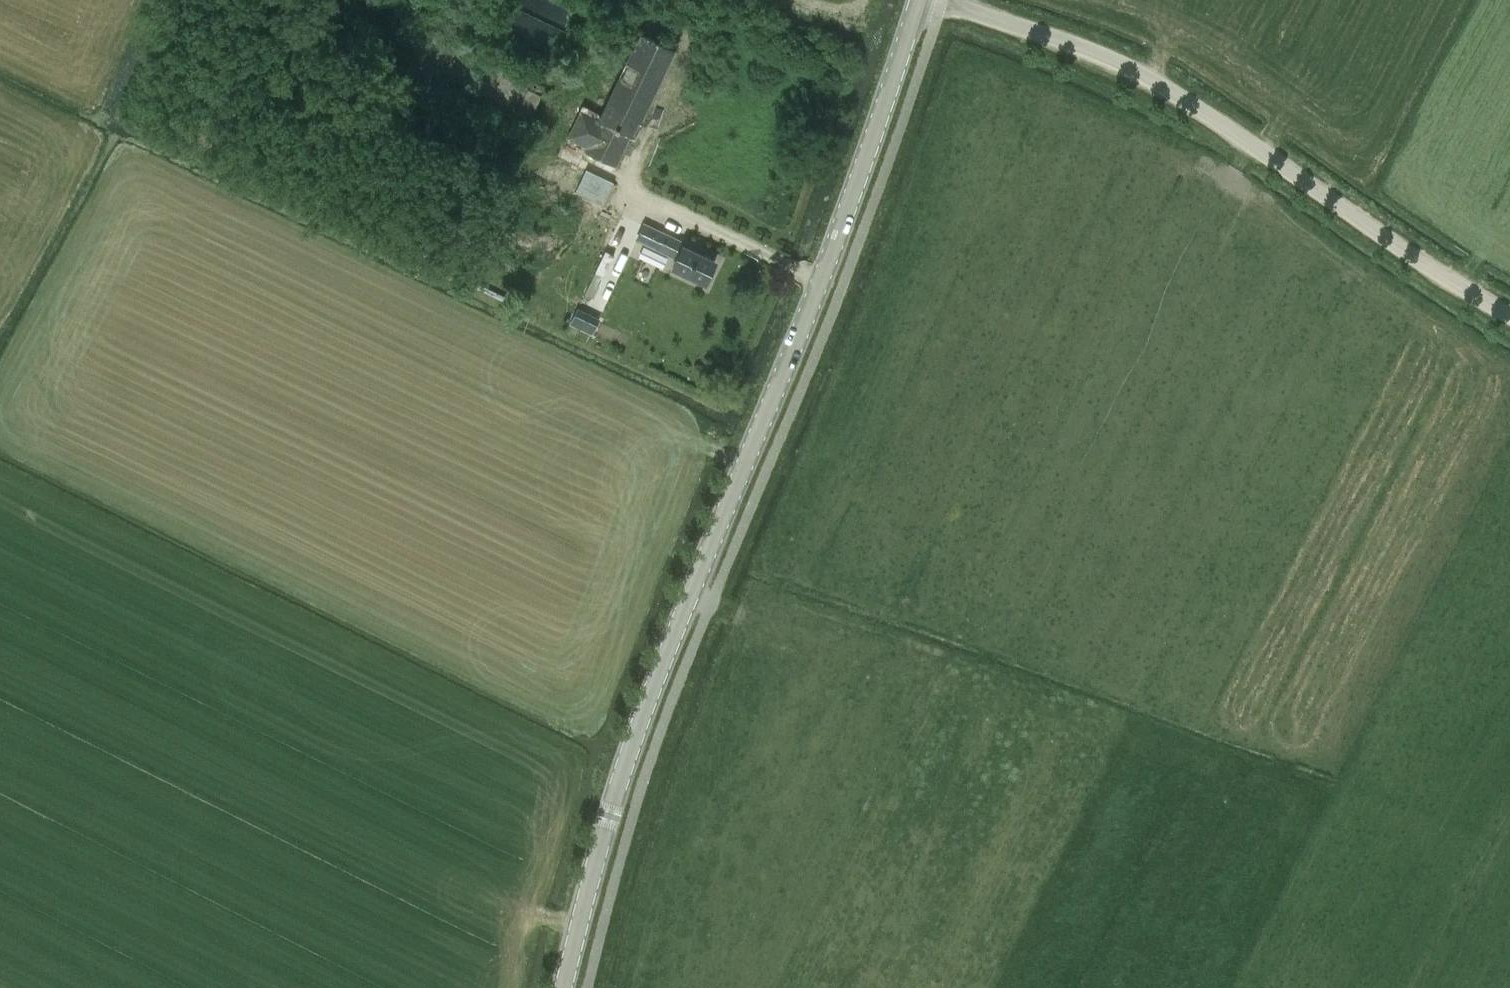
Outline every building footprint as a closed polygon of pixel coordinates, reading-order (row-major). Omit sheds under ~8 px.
[(635,141),(643,124),(639,122),(672,51),(637,35),(596,118),(581,112),(567,141),(586,149),(585,153),(617,168),(631,139),(635,141)] [(714,262),(684,247),(684,245),(643,225),(637,238),(676,256),(671,267),(704,282),(714,262)]
